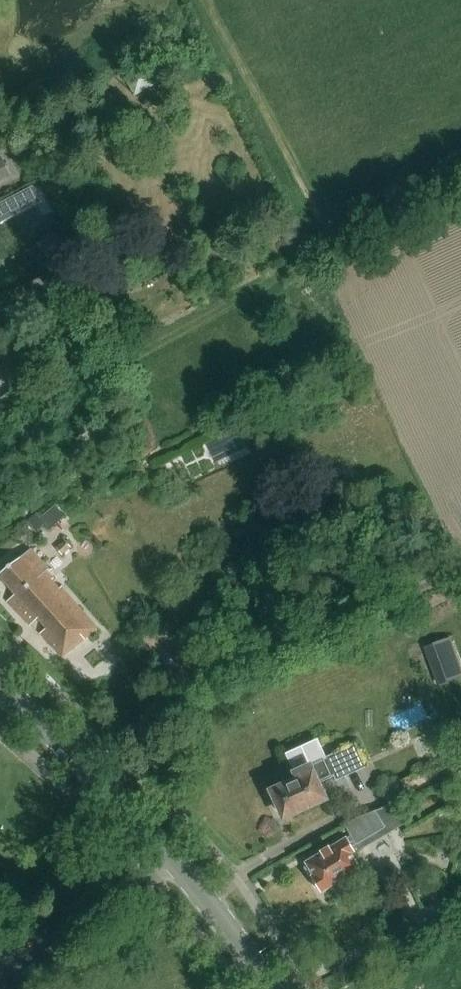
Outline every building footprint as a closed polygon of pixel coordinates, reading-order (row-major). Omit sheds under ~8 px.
[(138,92),(161,85),(153,60),(130,67),(138,92)] [(0,158),(0,180),(13,173),(4,156),(0,158)] [(0,204),(0,221),(37,201),(30,188),(0,204)] [(20,288),(16,291),(16,296),(21,299),(25,296),(25,291),(20,288)] [(0,401),(0,415),(1,416),(23,405),(16,392),(0,401)] [(54,530),(64,520),(56,512),(45,521),(54,530)] [(66,541),(58,550),(64,556),(73,548),(66,541)] [(0,573),(0,576),(15,594),(7,601),(30,626),(38,619),(46,627),(40,633),(62,657),(97,628),(46,571),(48,569),(31,549),(0,573)] [(451,635),(423,645),(438,684),(460,676),(460,661),(451,635)] [(284,816),(324,798),(317,782),(334,774),(337,780),(367,766),(356,743),(294,772),(297,779),(272,790),(284,816)] [(358,817),(345,825),(350,835),(359,849),(400,825),(403,821),(393,804),(358,817)] [(350,835),(306,862),(314,875),(312,876),(322,892),(333,885),(338,893),(341,894),(347,895),(354,891),(356,887),(356,881),(352,874),(361,869),(352,854),(359,849),(350,835)]
